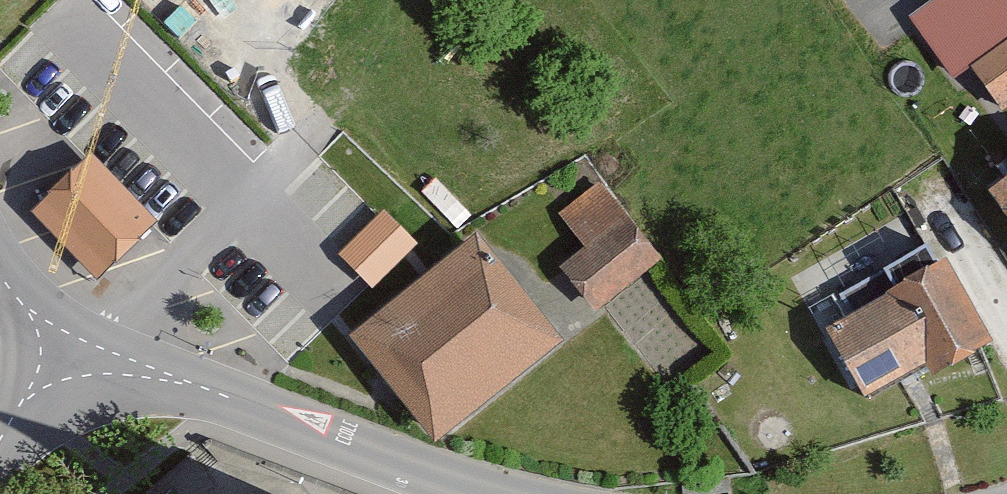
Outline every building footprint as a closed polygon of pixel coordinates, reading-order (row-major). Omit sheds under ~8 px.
[(917,15),(955,68),(1006,31),(1006,0),(938,0),(917,15)] [(979,62),(1005,99),(1006,97),(1006,42),(979,62)] [(156,215),(90,147),(29,205),(95,273),(156,215)] [(558,248),(604,297),(671,242),(606,151),(553,187),(583,224),(558,248)] [(995,161),(1006,177),(1006,152),(995,161)] [(570,332),(481,215),(351,323),(446,435),(570,332)] [(995,347),(944,252),(835,316),(876,389),(939,357),(947,372),(995,347)]
